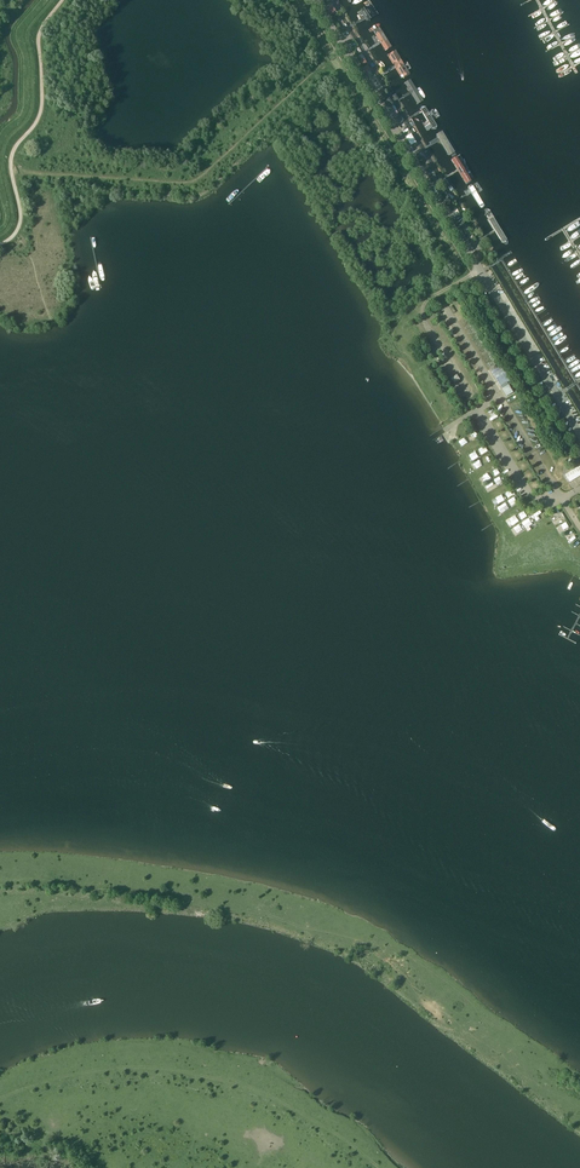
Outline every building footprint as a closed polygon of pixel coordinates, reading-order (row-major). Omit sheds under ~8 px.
[(367,7),(360,12),(367,22),(374,18),(367,7)] [(380,28),(373,31),(386,51),(392,48),(380,28)] [(395,50),(387,55),(402,78),(409,74),(395,50)] [(410,79),(404,83),(418,105),(424,101),(410,79)] [(425,105),(420,108),(433,129),(438,127),(425,105)] [(442,131),(436,135),(449,157),(455,153),(442,131)] [(457,157),(451,160),(467,186),(472,182),(457,157)] [(472,185),(468,188),(481,208),(485,205),(472,185)] [(488,208),(483,211),(503,245),(509,242),(488,208)] [(492,371),(506,396),(513,393),(507,382),(510,380),(501,365),(492,371)] [(446,426),(443,428),(430,436),(430,437),(443,429),(446,426)] [(449,431),(449,430),(445,433),(432,440),(433,441),(443,435),(449,431)] [(565,475),(568,479),(579,471),(579,465),(565,475)] [(529,481),(535,477),(529,469),(524,473),(529,481)] [(489,473),(480,478),(484,483),(492,478),(489,473)] [(492,481),(484,486),(488,492),(496,487),(492,481)] [(509,501),(513,506),(518,502),(514,497),(509,501)] [(499,506),(503,512),(509,508),(505,502),(499,506)] [(532,524),(529,518),(522,521),(525,527),(532,524)] [(566,522),(559,526),(563,532),(570,528),(566,522)] [(515,536),(523,530),(518,524),(510,529),(515,536)]
